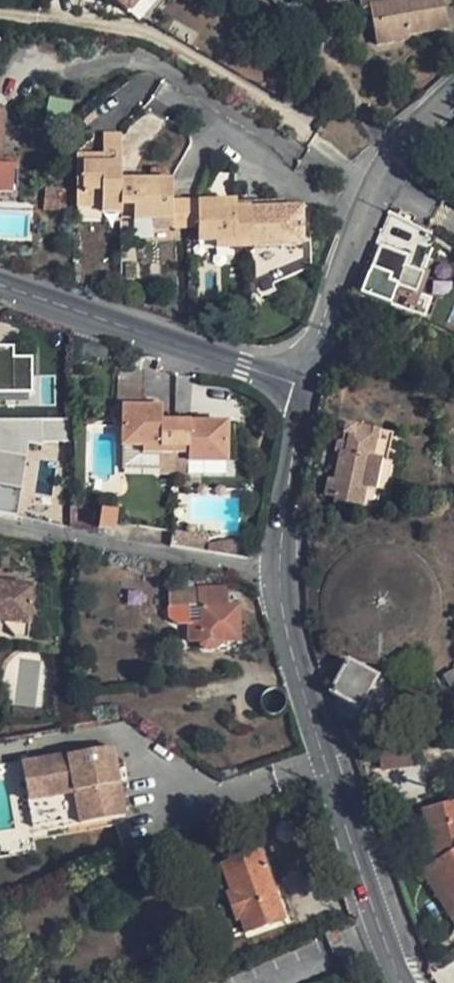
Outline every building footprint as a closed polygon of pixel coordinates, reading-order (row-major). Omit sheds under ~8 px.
[(127,13),(138,0),(112,0),(127,13)] [(281,13),(293,3),(290,0),(270,0),(281,13)] [(360,11),(369,9),(376,46),(409,41),(408,36),(448,29),(443,0),(405,0),(392,2),(392,0),(358,0),(360,11)] [(4,109),(0,109),(0,193),(12,193),(13,159),(2,158),(4,109)] [(121,208),(121,183),(120,137),(104,138),(104,155),(76,156),(76,208),(101,208),(101,214),(121,215),(121,208)] [(185,228),(185,201),(172,201),(172,183),(166,183),(166,170),(150,170),(150,183),(121,183),(121,208),(132,208),(133,222),(172,222),(172,229),(185,228)] [(45,190),(43,211),(59,212),(60,191),(45,190)] [(236,210),(236,202),(197,203),(197,201),(185,201),(185,228),(197,228),(197,243),(215,243),(215,250),(237,250),(236,210)] [(302,248),(301,209),(236,210),(237,250),(302,248)] [(409,257),(379,246),(361,295),(390,306),(397,287),(416,294),(424,273),(405,266),(409,257)] [(32,395),(32,360),(14,360),(14,350),(0,350),(0,396),(32,395)] [(143,374),(118,373),(117,403),(143,403),(143,374)] [(162,408),(123,407),(122,447),(141,447),(142,454),(174,455),(175,423),(162,423),(162,408)] [(0,421),(0,454),(26,458),(29,443),(40,443),(41,421),(0,421)] [(71,422),(41,421),(40,443),(71,443),(71,422)] [(227,424),(175,423),(174,455),(187,455),(187,463),(226,463),(227,424)] [(377,432),(344,425),(343,435),(344,435),(342,445),(337,444),(335,452),(340,453),(334,482),(328,480),(325,495),(335,498),(333,504),(337,505),(337,507),(338,510),(341,513),(344,513),(348,513),(350,511),(352,508),(361,510),(366,489),(373,491),(380,461),(371,459),(377,432)] [(0,454),(0,514),(17,517),(26,458),(0,454)] [(100,512),(98,530),(115,532),(117,515),(100,512)] [(224,543),(207,547),(206,553),(243,559),(245,544),(224,543)] [(15,624),(14,638),(27,639),(33,587),(0,584),(0,622),(15,624)] [(200,607),(199,588),(169,589),(169,607),(200,607)] [(189,624),(189,642),(201,641),(201,647),(204,650),(216,650),(219,646),(219,642),(240,642),(239,606),(226,606),(226,588),(199,588),(200,607),(200,624),(189,624)] [(356,710),(374,678),(344,663),(336,678),(330,689),(327,694),(356,710)] [(12,708),(11,721),(42,724),(44,711),(12,708)] [(405,745),(385,750),(392,774),(411,769),(405,745)] [(125,817),(112,747),(22,765),(33,828),(60,823),(61,829),(125,817)] [(453,908),(453,805),(424,811),(436,864),(445,878),(438,882),(453,908)] [(245,933),(285,919),(261,850),(255,852),(249,836),(220,847),(226,863),(221,865),(231,893),(224,895),(233,923),(240,921),(245,933)] [(423,872),(432,886),(438,882),(445,878),(436,864),(423,872)] [(438,882),(432,886),(453,922),(453,908),(438,882)] [(332,947),(341,943),(335,929),(326,932),(332,947)]
